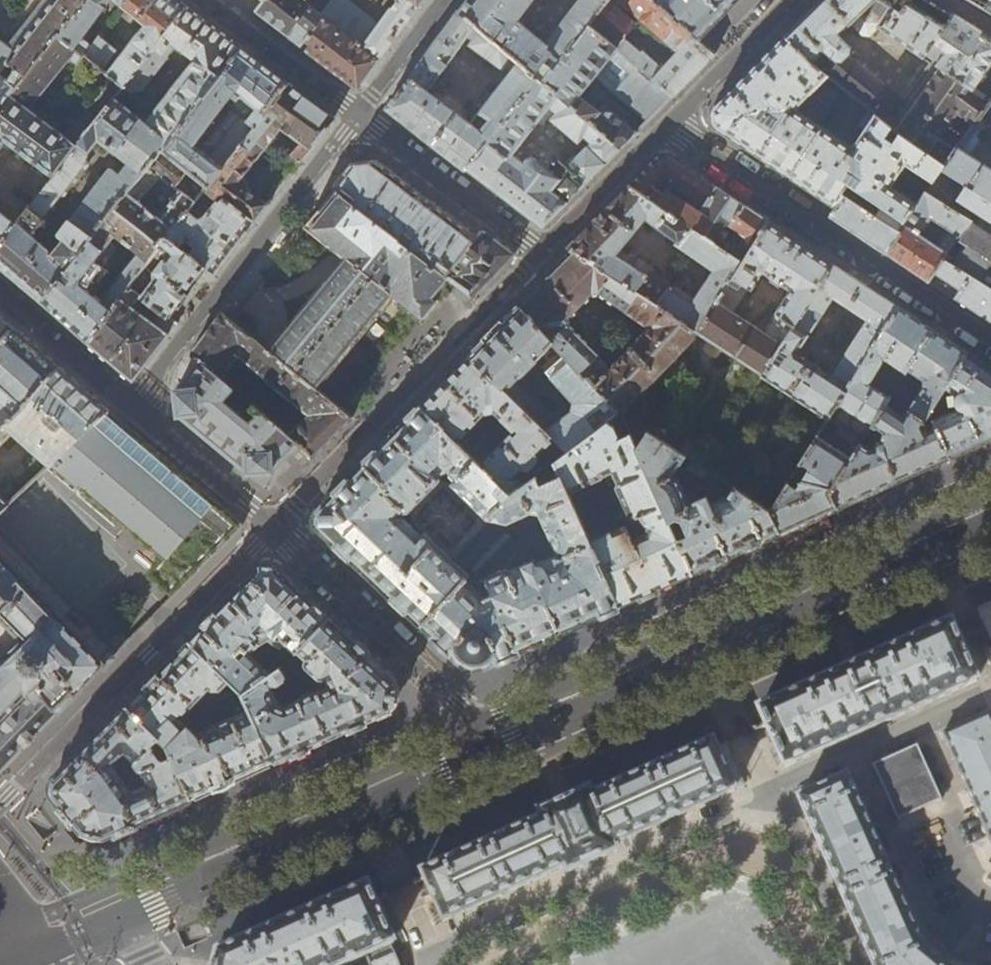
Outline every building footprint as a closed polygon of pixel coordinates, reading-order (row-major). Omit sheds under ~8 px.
[(15,88),(56,35),(83,0),(42,0),(7,45),(0,39),(0,76),(15,88)] [(56,35),(83,56),(84,55),(92,46),(81,38),(109,0),(83,0),(56,35)] [(122,7),(146,25),(122,55),(112,47),(128,27),(115,16),(92,46),(84,55),(124,86),(186,8),(176,0),(127,0),(122,7)] [(257,10),(323,61),(350,83),(357,88),(390,44),(394,39),(423,0),(398,0),(379,25),(347,0),(331,0),(319,15),(305,4),(308,0),(264,0),(257,10)] [(460,13),(537,79),(543,83),(589,26),(608,1),(609,0),(581,0),(547,46),(516,20),(532,0),(470,0),(460,13)] [(697,40),(652,0),(616,0),(677,53),(662,70),(642,53),(640,56),(622,41),(634,25),(608,1),(589,26),(652,79),(671,98),(678,91),(713,55),(697,40)] [(736,0),(652,0),(697,40),(731,5),(736,0)] [(924,0),(822,0),(785,37),(810,64),(827,77),(867,108),(924,152),(923,155),(941,169),(958,147),(966,134),(988,102),(971,90),(936,67),(945,54),(932,46),(950,16),(924,0)] [(990,12),(990,0),(971,0),(990,12)] [(15,227),(0,246),(0,268),(10,276),(41,304),(148,167),(161,149),(240,48),(211,27),(210,26),(186,8),(124,86),(122,88),(127,91),(142,90),(167,57),(163,53),(171,43),(193,61),(145,123),(112,97),(95,119),(81,137),(80,143),(77,147),(54,177),(15,227)] [(428,52),(386,109),(424,138),(431,143),(466,170),(537,79),(460,13),(458,11),(428,52)] [(950,16),(932,46),(945,54),(936,67),(971,90),(990,61),(990,39),(953,16),(950,16)] [(646,123),(671,98),(652,79),(589,26),(543,83),(619,149),(634,134),(602,106),(598,112),(579,97),(595,78),(646,123)] [(5,141),(54,177),(77,147),(37,117),(37,115),(28,108),(69,58),(77,64),(83,56),(56,35),(15,88),(0,107),(0,147),(5,141)] [(712,111),(714,126),(780,170),(814,192),(836,207),(844,196),(898,229),(927,190),(941,169),(923,155),(924,152),(867,108),(857,126),(864,130),(854,148),(848,145),(853,137),(841,131),(837,137),(794,111),(827,77),(810,64),(785,37),(765,57),(712,111)] [(209,176),(213,178),(286,83),(262,65),(240,48),(161,149),(188,170),(202,179),(205,177),(209,176)] [(15,88),(0,76),(0,107),(15,88)] [(466,170),(489,187),(511,204),(540,226),(543,226),(587,182),(589,180),(619,149),(543,83),(537,79),(466,170)] [(309,100),(286,83),(213,178),(204,189),(218,200),(221,201),(224,198),(253,221),(266,204),(237,182),(280,128),(299,142),(286,160),(295,167),(297,163),(299,164),(333,119),(332,118),(309,100)] [(988,102),(966,134),(990,150),(990,99),(988,102)] [(958,147),(941,169),(927,190),(970,222),(990,236),(990,169),(958,147)] [(188,170),(161,149),(148,167),(195,201),(204,190),(200,188),(195,193),(180,182),(188,170)] [(744,206),(736,201),(716,187),(667,155),(634,189),(717,246),(744,206)] [(334,190),(335,192),(445,276),(475,238),(419,196),(375,163),(363,164),(351,166),(345,174),(334,190)] [(195,201),(148,167),(41,304),(61,320),(87,342),(129,288),(155,254),(160,247),(167,239),(187,211),(195,201)] [(634,189),(629,186),(595,219),(567,248),(572,252),(696,332),(741,263),(717,246),(634,189)] [(898,229),(900,231),(887,254),(906,266),(929,281),(945,260),(944,259),(948,254),(970,222),(927,190),(898,229)] [(348,259),(271,353),(315,388),(391,296),(422,319),(428,312),(436,302),(432,298),(448,278),(445,276),(335,192),(308,225),(348,259)] [(865,239),(887,254),(900,231),(898,229),(844,196),(836,207),(831,216),(865,239)] [(254,223),(253,221),(224,198),(221,201),(218,200),(204,217),(199,220),(187,211),(167,239),(204,268),(214,275),(215,275),(233,250),(254,223)] [(754,213),(744,206),(717,246),(741,263),(768,221),(754,213)] [(267,254),(274,260),(290,239),(308,215),(301,210),(267,254)] [(15,227),(0,215),(0,246),(15,227)] [(696,335),(762,377),(833,265),(797,241),(768,221),(741,263),(696,332),(696,335)] [(970,222),(948,254),(944,259),(945,260),(990,291),(990,236),(970,222)] [(482,231),(475,238),(445,276),(448,278),(456,284),(472,296),(474,294),(483,285),(513,255),(500,245),(482,231)] [(185,294),(204,268),(167,239),(160,247),(168,254),(153,274),(150,271),(160,258),(155,254),(129,288),(138,295),(163,314),(167,317),(185,294)] [(696,332),(572,252),(549,276),(544,281),(519,307),(587,380),(588,379),(620,413),(696,335),(696,332)] [(945,260),(929,281),(979,315),(990,323),(990,291),(945,260)] [(862,285),(833,265),(762,377),(705,468),(733,487),(771,511),(787,486),(796,471),(817,438),(837,405),(898,308),(862,285)] [(441,296),(453,306),(464,292),(453,282),(441,296)] [(108,359),(133,381),(136,377),(154,353),(171,331),(176,324),(167,317),(163,314),(155,325),(130,306),(138,295),(129,288),(87,342),(108,359)] [(493,334),(470,357),(505,393),(517,381),(524,382),(528,379),(531,382),(544,368),(576,402),(574,412),(546,432),(553,439),(568,454),(608,425),(621,415),(620,413),(588,379),(587,380),(519,307),(493,334)] [(851,460),(831,492),(836,508),(904,477),(949,457),(930,413),(969,355),(947,341),(915,320),(898,308),(837,405),(883,433),(882,440),(878,443),(876,446),(875,450),(869,451),(861,444),(858,449),(851,460)] [(334,435),(351,418),(337,407),(315,388),(271,353),(230,318),(222,311),(206,332),(191,353),(199,359),(221,378),(223,376),(227,379),(240,363),(259,378),(262,375),(310,416),(294,432),(279,420),(286,411),(243,374),(231,387),(300,445),(313,456),(331,438),(334,435)] [(13,329),(0,317),(0,345),(13,329)] [(21,407),(58,367),(30,343),(13,329),(0,345),(0,400),(3,403),(0,405),(0,427),(21,407)] [(987,440),(990,438),(990,370),(969,355),(930,413),(949,457),(987,440)] [(546,432),(505,393),(470,357),(445,382),(420,407),(512,497),(526,486),(517,477),(525,469),(526,470),(530,470),(537,461),(537,459),(536,458),(553,439),(546,432)] [(289,455),(300,445),(231,387),(221,378),(199,359),(187,375),(177,390),(180,416),(247,472),(273,470),(289,455)] [(49,465),(101,416),(108,411),(80,387),(58,367),(21,407),(0,427),(0,443),(11,432),(49,465)] [(460,662),(472,664),(485,666),(609,610),(619,606),(590,540),(569,495),(555,464),(526,486),(512,497),(420,407),(413,414),(371,457),(318,512),(318,528),(367,574),(421,625),(442,645),(460,662)] [(737,552),(779,533),(771,511),(733,487),(726,500),(709,506),(705,498),(689,504),(679,481),(672,477),(685,456),(621,415),(630,436),(692,573),(737,552)] [(101,416),(49,465),(7,505),(28,530),(126,436),(101,416)] [(667,584),(692,573),(630,436),(621,440),(615,427),(608,425),(568,454),(555,464),(569,495),(604,479),(604,477),(615,473),(619,483),(617,489),(630,518),(634,520),(640,519),(644,524),(650,527),(647,534),(632,540),(626,528),(621,526),(590,540),(619,606),(667,584)] [(836,435),(858,449),(861,444),(863,441),(841,428),(836,435)] [(831,510),(836,508),(831,492),(851,460),(817,438),(796,471),(800,474),(804,468),(808,471),(795,491),(787,486),(771,511),(779,533),(825,513),(831,510)] [(113,613),(133,633),(235,530),(159,465),(142,483),(195,528),(113,613)] [(831,526),(825,513),(779,533),(785,546),(831,526)] [(3,651),(0,654),(0,775),(58,714),(113,655),(109,651),(102,658),(68,621),(62,614),(63,613),(21,572),(20,573),(0,554),(0,648),(3,651)] [(197,634),(189,641),(204,656),(229,681),(241,692),(242,693),(279,666),(283,663),(256,636),(265,627),(273,634),(276,630),(280,634),(279,636),(295,652),(298,649),(328,620),(300,594),(298,592),(275,570),(260,570),(257,573),(224,607),(202,628),(197,634)] [(977,610),(980,616),(978,617),(979,619),(981,619),(990,640),(990,604),(977,610)] [(362,652),(328,620),(298,649),(307,658),(305,661),(305,663),(316,674),(316,676),(327,676),(331,687),(318,693),(314,694),(307,696),(305,699),(286,708),(280,706),(273,690),(273,681),(275,683),(278,683),(279,684),(286,677),(286,674),(279,666),(242,693),(273,761),(339,732),(391,708),(395,683),(362,652)] [(956,630),(955,627),(953,628),(951,624),(942,628),(848,671),(759,710),(762,715),(765,724),(785,768),(977,682),(954,631),(956,630)] [(145,687),(126,706),(160,738),(166,744),(172,755),(191,798),(203,793),(273,761),(242,693),(241,692),(236,695),(238,700),(227,705),(232,716),(195,731),(179,717),(209,688),(211,690),(220,690),(229,681),(204,656),(189,641),(159,673),(145,687)] [(68,814),(81,831),(105,837),(131,825),(191,798),(172,755),(164,759),(161,758),(154,748),(154,744),(160,738),(126,706),(100,732),(53,780),(53,795),(68,814)] [(990,713),(943,735),(990,842),(990,715),(990,713)] [(735,791),(715,746),(713,742),(592,796),(589,791),(580,795),(566,801),(548,809),(541,813),(543,818),(421,873),(423,877),(443,921),(563,868),(566,873),(615,851),(613,846),(735,791)] [(898,820),(941,801),(917,746),(872,766),(898,820)] [(923,948),(847,778),(799,799),(873,964),(943,964),(923,948)] [(390,891),(395,913),(424,906),(419,884),(390,891)] [(394,958),(389,946),(393,944),(374,900),(368,887),(362,889),(240,944),(218,954),(217,959),(215,959),(214,964),(346,964),(365,957),(367,964),(396,964),(394,958)]
